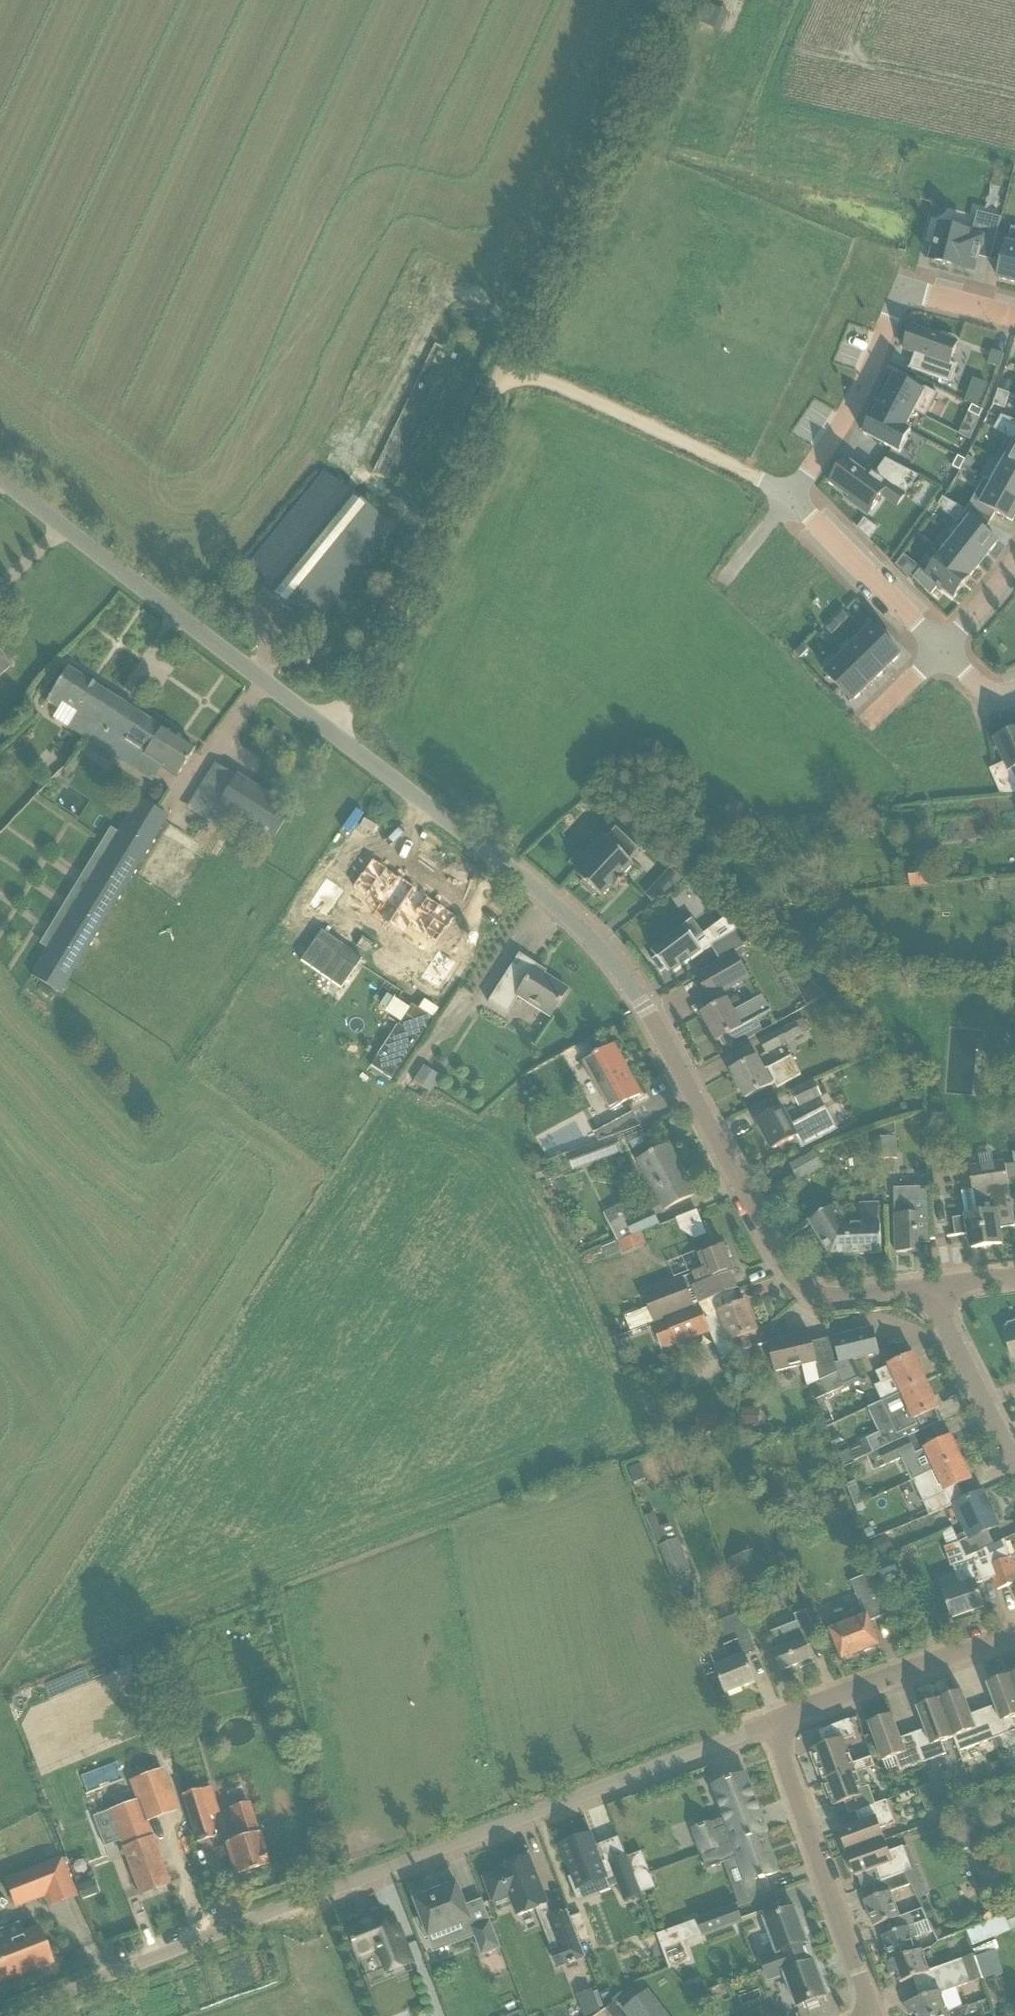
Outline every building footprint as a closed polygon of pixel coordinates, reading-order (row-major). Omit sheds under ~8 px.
[(940,226),(931,261),(974,272),(983,240),(995,243),(1001,219),(977,213),(972,235),(940,226)] [(1007,245),(998,279),(1014,283),(1014,248),(1007,245)] [(913,327),(904,350),(916,354),(910,369),(951,384),(957,367),(950,364),(958,343),(953,341),(954,338),(942,334),(941,337),(913,327)] [(991,351),(987,364),(999,368),(1004,355),(991,351)] [(915,411),(924,392),(894,377),(884,396),(915,411)] [(1009,393),(1012,383),(1003,380),(999,390),(1009,393)] [(1004,408),(1009,394),(998,390),(993,404),(1004,408)] [(906,429),(915,411),(884,396),(875,413),(875,414),(905,430),(906,429)] [(972,406),(968,413),(979,418),(982,411),(972,406)] [(905,430),(875,414),(875,413),(874,413),(863,434),(900,453),(911,432),(906,429),(905,430)] [(404,423),(399,444),(387,442),(379,474),(406,481),(419,427),(404,423)] [(1014,428),(997,460),(1014,470),(1014,428)] [(958,457),(952,468),(959,471),(962,467),(965,461),(958,457)] [(893,491),(908,471),(886,460),(878,471),(871,467),(867,472),(848,458),(833,479),(852,493),(849,496),(870,512),(888,487),(893,491)] [(965,461),(962,467),(970,472),(975,463),(966,458),(965,461)] [(993,483),(1014,496),(1014,470),(1003,464),(993,483)] [(323,473),(254,558),(242,574),(311,630),(393,529),(323,473)] [(981,504),(973,499),(967,510),(975,515),(990,523),(995,513),(1012,522),(1014,517),(1014,496),(992,484),(981,504)] [(949,502),(943,498),(938,506),(944,509),(949,502)] [(967,523),(954,539),(983,561),(998,542),(983,531),(990,523),(975,515),(967,510),(961,518),(967,523)] [(954,539),(940,558),(969,580),(983,561),(954,539)] [(884,564),(891,554),(874,541),(867,551),(884,564)] [(969,580),(940,558),(926,575),(920,570),(913,578),(930,596),(937,588),(940,591),(941,589),(954,599),(969,580)] [(840,627),(849,618),(843,612),(834,621),(840,627)] [(831,635),(840,627),(834,621),(826,629),(831,635)] [(900,656),(872,627),(856,643),(884,672),(900,656)] [(884,672),(856,643),(840,658),(869,687),(884,672)] [(799,659),(808,651),(802,645),(794,654),(799,659)] [(9,668),(0,658),(0,676),(9,668)] [(869,687),(840,658),(824,674),(852,702),(869,687)] [(67,669),(56,686),(45,702),(57,709),(51,718),(85,740),(95,725),(108,733),(126,707),(67,669)] [(95,725),(85,740),(114,758),(134,770),(143,755),(177,777),(194,750),(126,707),(108,733),(95,725)] [(1009,735),(1008,733),(997,738),(998,740),(996,741),(1006,765),(1009,771),(1011,770),(1014,768),(1014,732),(1009,735)] [(215,764),(204,781),(198,790),(218,803),(207,820),(262,855),(290,811),(235,776),(215,764)] [(990,772),(1000,795),(1014,794),(1014,778),(1011,770),(1009,771),(1006,765),(990,772)] [(138,800),(46,950),(30,976),(53,990),(69,963),(76,968),(167,818),(138,800)] [(639,850),(616,828),(606,838),(603,835),(589,850),(597,857),(578,876),(584,881),(581,884),(593,896),(596,893),(601,898),(613,886),(615,889),(625,879),(622,876),(633,864),(629,860),(639,850)] [(372,913),(388,924),(414,886),(398,875),(397,876),(387,869),(388,868),(371,857),(371,859),(372,859),(363,872),(362,872),(353,886),(379,903),(372,913)] [(933,866),(908,869),(909,883),(934,880),(933,866)] [(671,869),(663,878),(674,888),(684,881),(671,869)] [(345,888),(327,876),(310,902),(328,914),(345,888)] [(428,896),(414,886),(388,924),(404,935),(411,925),(437,942),(438,941),(437,941),(446,928),(447,928),(456,914),(439,902),(438,903),(428,896)] [(703,934),(692,920),(650,951),(656,958),(652,961),(660,972),(664,969),(670,976),(703,952),(695,941),(703,934)] [(710,946),(720,962),(734,954),(734,953),(758,940),(743,928),(710,946)] [(322,931),(302,961),(341,988),(362,958),(322,931)] [(992,948),(992,959),(1012,959),(1011,948),(992,948)] [(438,950),(421,976),(439,988),(456,962),(438,950)] [(517,954),(507,971),(487,1002),(506,1015),(517,997),(549,1018),(567,991),(539,973),(541,969),(517,954)] [(696,975),(706,993),(709,998),(747,977),(734,954),(720,962),(696,975)] [(817,988),(801,997),(806,1006),(825,995),(817,988)] [(727,1001),(719,1005),(701,1014),(716,1042),(742,1028),(751,1023),(756,1032),(768,1026),(763,1017),(769,1013),(761,998),(734,1013),(727,1001)] [(437,1012),(423,1003),(417,1012),(431,1021),(437,1012)] [(410,1008),(371,1069),(391,1082),(431,1021),(417,1012),(410,1008)] [(796,1023),(760,1042),(766,1053),(789,1041),(789,1040),(801,1034),(809,1030),(804,1019),(796,1023)] [(613,1046),(596,1056),(584,1062),(610,1111),(640,1095),(613,1046)] [(756,1058),(749,1062),(731,1072),(746,1099),(771,1085),(798,1070),(791,1056),(763,1071),(756,1058)] [(420,1071),(412,1083),(430,1094),(438,1082),(420,1071)] [(814,1080),(791,1092),(798,1106),(831,1089),(825,1075),(814,1080)] [(826,1135),(838,1128),(826,1107),(790,1127),(781,1110),(758,1122),(772,1150),(795,1138),(801,1148),(826,1135)] [(568,1154),(574,1170),(622,1152),(617,1136),(568,1154)] [(884,1138),(875,1138),(876,1160),(884,1160),(884,1138)] [(896,1138),(884,1138),(884,1160),(894,1159),(897,1159),(896,1138)] [(669,1146),(651,1155),(639,1161),(664,1210),(694,1195),(669,1146)] [(952,1219),(955,1236),(969,1234),(971,1249),(1001,1244),(999,1229),(1014,1227),(1011,1207),(1008,1184),(1014,1183),(1014,1152),(1013,1152),(1014,1163),(1005,1165),(1004,1163),(994,1164),(981,1167),(970,1168),(977,1214),(966,1216),(966,1217),(952,1219)] [(813,1153),(790,1166),(798,1180),(821,1167),(813,1153)] [(928,1187),(894,1187),(894,1201),(896,1253),(918,1252),(917,1224),(929,1223),(928,1200),(928,1187)] [(604,1213),(610,1226),(618,1242),(619,1243),(642,1232),(659,1225),(651,1211),(632,1221),(624,1203),(604,1213)] [(835,1205),(829,1209),(809,1221),(830,1255),(881,1254),(880,1224),(879,1224),(878,1204),(861,1204),(862,1223),(846,1222),(835,1205)] [(689,1241),(708,1235),(701,1210),(681,1216),(689,1241)] [(642,1232),(619,1243),(623,1254),(647,1245),(642,1232)] [(657,1288),(642,1294),(648,1308),(653,1323),(733,1291),(737,1290),(731,1275),(734,1273),(729,1259),(731,1257),(728,1248),(724,1248),(723,1246),(705,1253),(699,1255),(703,1267),(692,1271),(693,1274),(657,1288)] [(896,1253),(895,1265),(915,1267),(916,1255),(896,1253)] [(733,1291),(653,1323),(662,1345),(674,1341),(676,1345),(709,1332),(721,1360),(751,1348),(746,1336),(757,1332),(745,1303),(739,1305),(733,1291)] [(1007,1333),(1004,1334),(1012,1359),(1014,1358),(1014,1322),(1007,1324),(1005,1328),(1007,1333)] [(872,1329),(833,1338),(839,1363),(878,1354),(872,1329)] [(772,1342),(769,1343),(773,1362),(775,1373),(802,1367),(807,1387),(808,1387),(820,1381),(837,1373),(830,1342),(824,1344),(813,1346),(809,1333),(781,1340),(781,1337),(771,1339),(772,1342)] [(876,1373),(884,1391),(888,1400),(926,1382),(913,1355),(876,1373)] [(820,1381),(808,1387),(815,1401),(844,1388),(837,1373),(820,1381)] [(888,1400),(882,1403),(893,1427),(896,1426),(899,1434),(915,1427),(912,1420),(938,1408),(926,1382),(888,1400)] [(893,1427),(867,1439),(873,1454),(902,1440),(899,1434),(896,1426),(893,1427)] [(907,1470),(913,1481),(962,1458),(952,1437),(924,1450),(929,1460),(907,1470)] [(909,1439),(868,1458),(875,1471),(915,1452),(909,1439)] [(962,1458),(913,1481),(918,1492),(939,1482),(944,1492),(971,1479),(962,1458)] [(967,1532),(957,1536),(955,1536),(966,1558),(983,1550),(989,1548),(989,1547),(982,1533),(998,1526),(982,1492),(954,1505),(967,1532)] [(659,1546),(672,1579),(689,1572),(670,1524),(660,1528),(654,1513),(644,1517),(656,1548),(659,1546)] [(953,1527),(940,1533),(943,1542),(948,1541),(950,1546),(946,1547),(961,1587),(943,1593),(952,1618),(983,1607),(976,1585),(993,1578),(983,1550),(966,1558),(955,1536),(957,1536),(953,1527)] [(983,1550),(993,1578),(997,1590),(1012,1585),(1014,1593),(1014,1569),(1005,1540),(989,1547),(989,1548),(983,1550)] [(754,1551),(730,1559),(740,1586),(764,1577),(754,1551)] [(830,1630),(835,1642),(842,1661),(880,1646),(870,1622),(895,1612),(878,1571),(851,1582),(861,1608),(834,1618),(838,1627),(830,1630)] [(773,1652),(773,1653),(781,1671),(799,1664),(801,1669),(814,1664),(805,1641),(816,1636),(806,1611),(794,1615),(797,1622),(771,1633),(778,1650),(773,1652)] [(709,1654),(715,1668),(718,1676),(726,1695),(755,1683),(745,1656),(756,1651),(748,1633),(740,1613),(728,1618),(718,1623),(727,1645),(724,1646),(724,1648),(709,1654)] [(983,1711),(993,1739),(1014,1731),(1014,1726),(1012,1718),(1014,1717),(1014,1691),(1010,1676),(1006,1678),(1002,1676),(992,1679),(990,1684),(987,1685),(995,1706),(983,1711)] [(943,1699),(939,1700),(953,1738),(954,1738),(959,1752),(993,1739),(983,1711),(971,1715),(962,1692),(959,1693),(955,1691),(945,1695),(943,1699)] [(925,1730),(912,1735),(923,1763),(947,1754),(942,1742),(953,1738),(939,1700),(936,1701),(932,1700),(922,1703),(921,1707),(917,1708),(925,1730)] [(923,1763),(912,1735),(900,1739),(892,1716),(888,1717),(884,1715),(874,1719),(872,1723),(869,1724),(882,1762),(895,1757),(900,1772),(923,1763)] [(818,1766),(825,1783),(855,1772),(856,1774),(858,1773),(865,1770),(862,1761),(852,1764),(844,1741),(855,1736),(849,1720),(819,1732),(824,1746),(812,1751),(814,1754),(811,1755),(816,1767),(818,1766)] [(993,1764),(991,1767),(996,1781),(1006,1777),(1001,1761),(993,1764)] [(137,1800),(108,1811),(113,1826),(119,1840),(132,1876),(139,1895),(169,1884),(146,1822),(176,1811),(169,1792),(161,1770),(130,1781),(137,1800)] [(855,1772),(825,1783),(825,1785),(823,1786),(827,1799),(830,1798),(833,1806),(844,1802),(849,1815),(855,1812),(877,1804),(870,1786),(864,1788),(858,1773),(856,1774),(855,1772)] [(767,1832),(746,1774),(732,1779),(731,1778),(726,1780),(727,1781),(713,1786),(726,1826),(714,1831),(719,1845),(719,1847),(720,1847),(720,1849),(732,1844),(764,1833),(767,1832)] [(931,1785),(917,1790),(920,1800),(935,1795),(934,1792),(931,1785)] [(946,1788),(934,1792),(935,1795),(937,1802),(950,1797),(946,1788)] [(199,1791),(182,1796),(191,1823),(198,1843),(214,1837),(208,1817),(199,1791)] [(973,1791),(968,1801),(980,1806),(985,1797),(973,1791)] [(239,1838),(226,1842),(236,1875),(267,1866),(248,1803),(244,1804),(240,1799),(233,1801),(232,1807),(230,1808),(239,1838)] [(846,1852),(847,1855),(887,1840),(882,1829),(897,1823),(888,1800),(877,1804),(855,1812),(860,1824),(839,1832),(840,1836),(838,1840),(842,1850),(846,1852)] [(108,1811),(92,1817),(98,1831),(113,1826),(108,1811)] [(778,1872),(764,1833),(732,1844),(720,1849),(720,1847),(719,1847),(701,1854),(706,1869),(737,1858),(746,1884),(760,1880),(765,1879),(765,1877),(778,1872)] [(560,1844),(558,1845),(571,1877),(576,1890),(596,1882),(601,1894),(610,1890),(610,1888),(606,1878),(608,1878),(596,1846),(591,1834),(561,1845),(560,1844)] [(887,1840),(847,1855),(848,1858),(846,1862),(850,1871),(854,1873),(855,1877),(877,1869),(881,1882),(874,1885),(873,1883),(872,1884),(873,1886),(904,1873),(911,1871),(903,1848),(891,1852),(887,1840)] [(641,1852),(627,1858),(635,1879),(650,1874),(641,1852)] [(626,1856),(608,1863),(617,1885),(624,1903),(642,1895),(642,1894),(635,1879),(627,1858),(626,1856)] [(500,1872),(483,1879),(492,1902),(509,1896),(518,1917),(547,1905),(529,1857),(499,1868),(500,1872)] [(48,1861),(5,1878),(14,1903),(45,1891),(51,1905),(63,1900),(48,1861)] [(904,1873),(873,1886),(877,1897),(864,1901),(873,1927),(881,1924),(896,1919),(899,1918),(890,1893),(909,1886),(909,1883),(904,1873)] [(650,1874),(635,1879),(642,1894),(656,1888),(650,1874)] [(924,1880),(910,1885),(917,1899),(929,1895),(924,1880)] [(415,1900),(422,1918),(418,1920),(425,1939),(471,1921),(457,1884),(415,1900)] [(741,1922),(735,1906),(698,1920),(703,1935),(704,1936),(741,1922)] [(882,1936),(891,1961),(921,1951),(916,1952),(911,1939),(932,1931),(921,1909),(899,1918),(896,1919),(881,1924),(885,1935),(882,1936)] [(1005,1914),(1012,1932),(1014,1931),(1014,1909),(1005,1914)] [(552,1916),(547,1918),(559,1950),(580,1942),(567,1910),(552,1916)] [(761,1957),(766,1969),(808,1953),(800,1931),(802,1930),(795,1910),(765,1921),(776,1952),(761,1957)] [(359,1957),(378,1950),(387,1974),(414,1964),(399,1925),(390,1929),(384,1912),(369,1918),(370,1921),(348,1929),(359,1957)] [(698,1920),(676,1928),(681,1944),(704,1936),(703,1935),(698,1920)] [(500,1946),(491,1921),(473,1928),(482,1953),(500,1946)] [(52,1963),(45,1945),(37,1927),(22,1933),(18,1924),(0,1931),(0,1984),(52,1963)] [(921,1951),(891,1961),(886,1963),(891,1976),(897,1974),(900,1984),(929,1973),(921,1951)] [(808,1953),(766,1969),(770,1981),(785,1976),(796,2006),(826,1995),(819,1975),(816,1976),(808,1953)] [(936,1968),(941,1980),(967,1971),(978,1967),(973,1955),(936,1968)] [(967,1971),(941,1980),(945,1992),(982,1979),(978,1967),(967,1971)] [(551,1977),(522,1986),(531,2015),(562,2015),(551,1977)] [(578,1995),(586,2015),(587,2015),(601,2011),(593,1989),(578,1995)] [(916,2015),(942,2015),(948,2014),(959,2010),(964,2008),(957,1989),(941,1994),(940,1992),(905,2004),(909,2015),(911,2015),(915,2014),(916,2015)] [(646,1992),(624,2010),(628,2015),(665,2015),(646,1992)] [(613,2003),(603,2012),(607,2015),(624,2015),(613,2003)]
